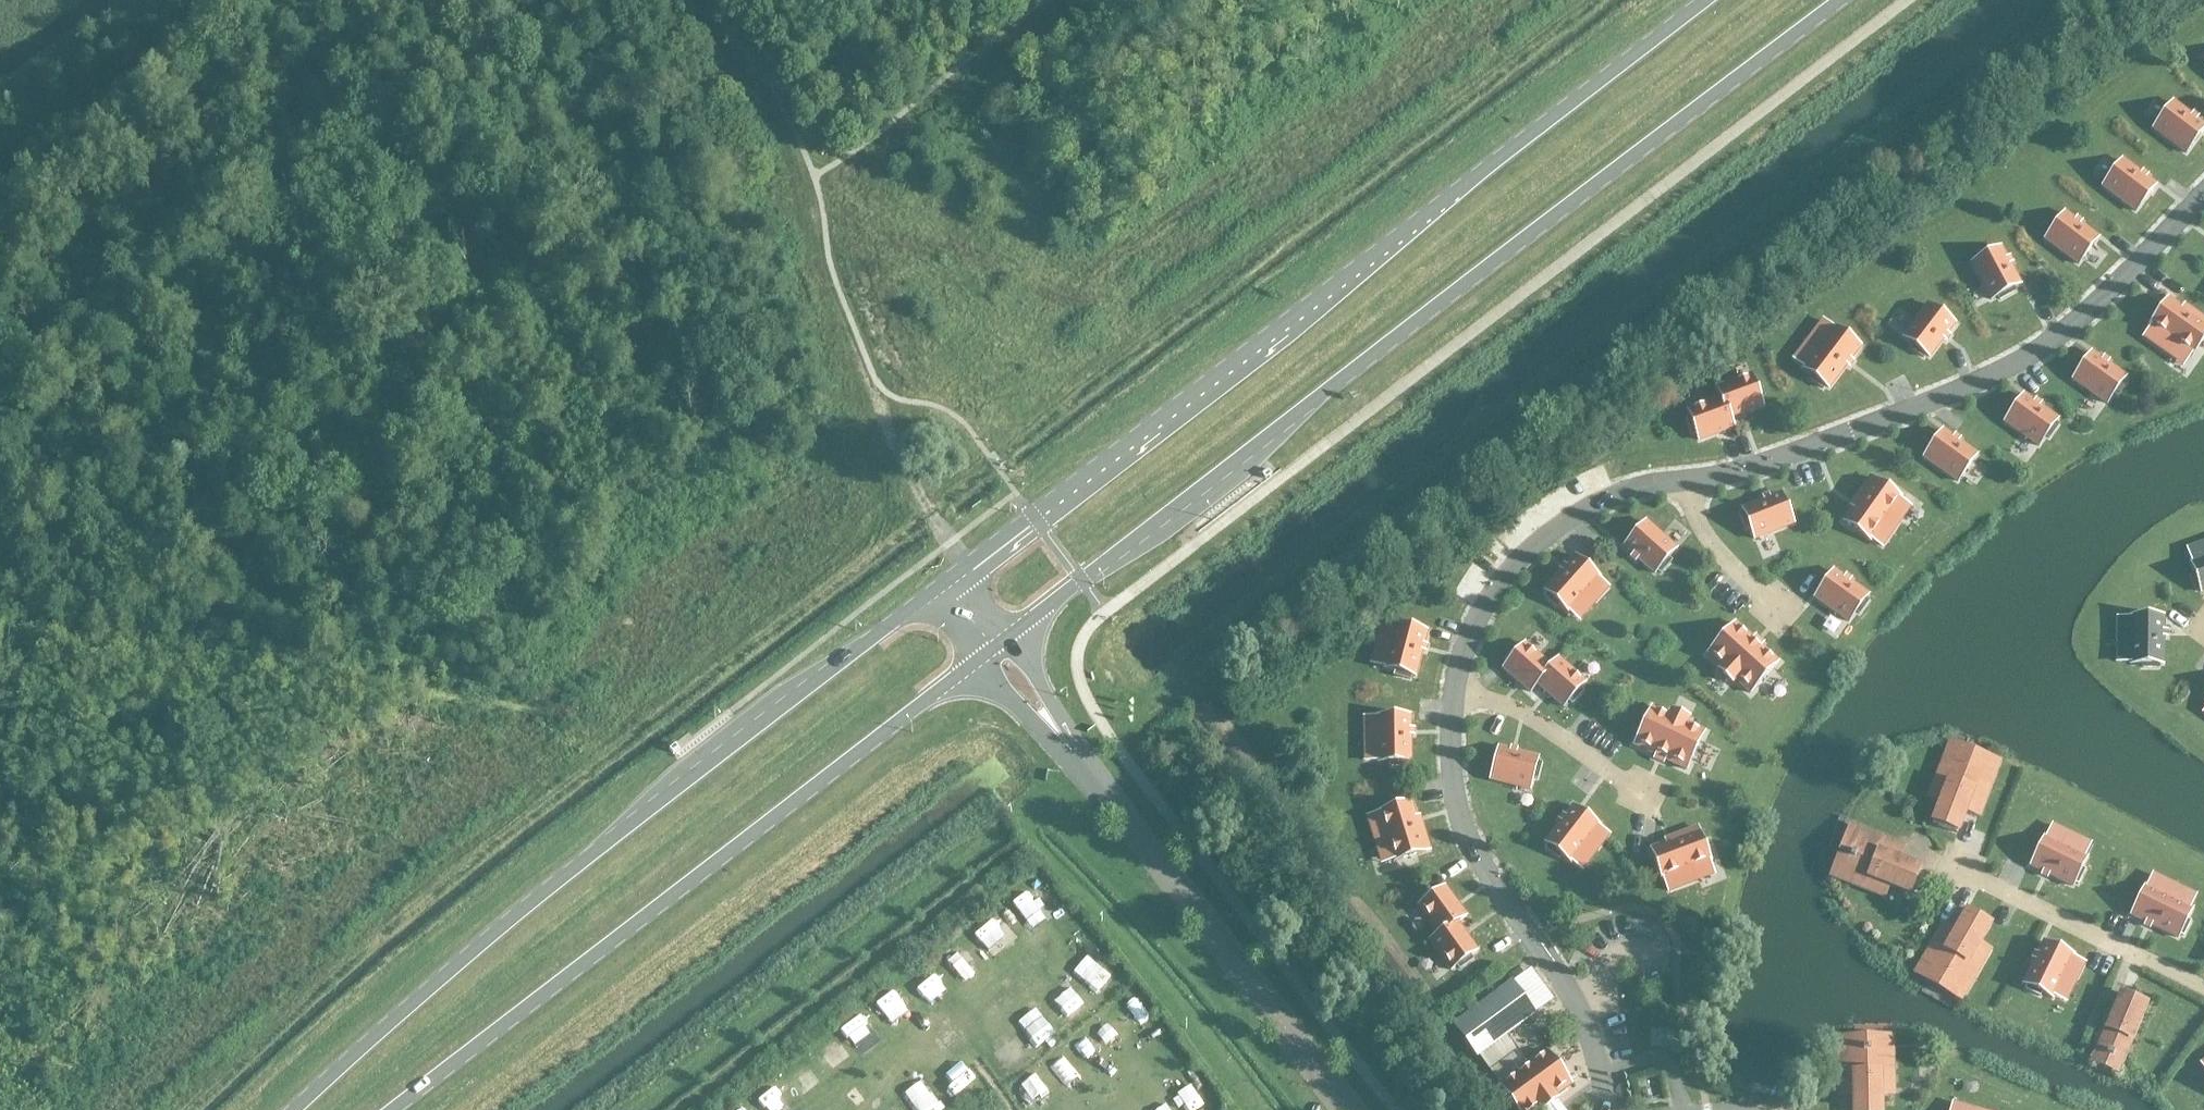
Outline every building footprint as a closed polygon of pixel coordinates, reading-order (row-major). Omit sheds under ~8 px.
[(2185,153),(2203,129),(2203,126),(2172,102),(2152,128),(2185,153)] [(2102,187),(2135,212),(2155,186),(2122,161),(2102,187)] [(2097,238),(2064,213),(2045,239),(2078,264),(2097,238)] [(2019,285),(2000,248),(1971,264),(1991,300),(1997,296),(1999,300),(2014,292),(2013,288),(2019,285)] [(2168,299),(2149,326),(2151,327),(2143,338),(2169,356),(2176,345),(2191,356),(2203,338),(2203,320),(2190,310),(2188,313),(2168,299)] [(1903,337),(1913,345),(1910,348),(1923,358),(1925,355),(1929,357),(1954,324),(1928,305),(1903,337)] [(1819,346),(1802,368),(1812,376),(1810,379),(1822,389),(1825,386),(1828,388),(1859,347),(1833,327),(1832,329),(1822,321),(1809,338),(1819,346)] [(2106,404),(2113,393),(2117,396),(2126,383),(2122,381),(2125,377),(2091,353),(2072,380),(2106,404)] [(1728,418),(1729,418),(1762,406),(1759,398),(1763,397),(1757,382),(1753,383),(1751,375),(1716,388),(1720,398),(1721,398),(1728,418)] [(2045,436),(2048,438),(2058,425),(2054,423),(2057,420),(2023,396),(2004,422),(2038,446),(2045,436)] [(1720,398),(1687,410),(1690,418),(1686,419),(1692,434),(1696,433),(1699,441),(1733,428),(1729,418),(1728,418),(1721,398),(1720,398)] [(1957,482),(1976,455),(1942,431),(1923,458),(1957,482)] [(1900,498),(1870,477),(1855,499),(1858,502),(1843,522),(1870,541),(1871,539),(1882,547),(1900,521),(1889,513),(1900,498)] [(1740,515),(1746,529),(1749,528),(1754,540),(1793,524),(1781,494),(1742,509),(1744,513),(1740,515)] [(1645,522),(1623,546),(1654,574),(1657,571),(1660,573),(1670,561),(1667,559),(1676,549),(1645,522)] [(1599,578),(1575,556),(1544,591),(1547,594),(1544,597),(1556,607),(1559,605),(1568,613),(1585,594),(1595,603),(1608,588),(1598,579),(1599,578)] [(2190,562),(2194,574),(2191,575),(2196,590),(2200,589),(2201,593),(2203,592),(2203,557),(2190,562)] [(1814,598),(1852,625),(1859,614),(1863,617),(1872,604),(1868,602),(1871,598),(1833,571),(1814,598)] [(2130,639),(2130,664),(2142,664),(2142,668),(2158,668),(2158,664),(2162,664),(2163,618),(2130,617),(2130,619),(2117,619),(2117,638),(2130,639)] [(1381,622),(1376,640),(1389,644),(1383,668),(1395,672),(1394,675),(1409,679),(1410,676),(1414,677),(1426,631),(1394,623),(1394,625),(1381,622)] [(1732,684),(1735,680),(1750,693),(1778,663),(1734,624),(1707,654),(1721,668),(1718,671),(1732,684)] [(1537,684),(1551,667),(1550,667),(1524,644),(1519,650),(1516,648),(1505,659),(1508,662),(1503,668),(1530,692),(1537,684)] [(1550,667),(1551,667),(1537,684),(1563,707),(1569,701),(1572,704),(1582,692),(1579,689),(1585,683),(1557,659),(1550,667)] [(1686,770),(1704,733),(1686,724),(1688,720),(1671,712),(1669,716),(1651,708),(1633,745),(1686,770)] [(1377,737),(1377,763),(1390,763),(1390,766),(1406,766),(1405,762),(1410,762),(1409,716),(1376,716),(1376,718),(1363,718),(1364,738),(1377,737)] [(1529,790),(1533,778),(1536,779),(1540,764),(1537,763),(1538,758),(1497,748),(1489,780),(1529,790)] [(1931,823),(1965,836),(1976,807),(1989,812),(2007,766),(1984,757),(1979,770),(1950,759),(1935,798),(1940,800),(1931,823)] [(1417,826),(1410,802),(1379,811),(1379,813),(1367,817),(1376,847),(1389,843),(1394,861),(1429,851),(1421,825),(1417,826)] [(1586,843),(1596,851),(1608,835),(1598,827),(1599,826),(1573,806),(1544,843),(1548,846),(1545,849),(1558,858),(1560,855),(1570,863),(1586,843)] [(1885,890),(1887,885),(1910,894),(1920,868),(1891,857),(1896,844),(1851,826),(1845,841),(1858,846),(1855,854),(1851,853),(1849,859),(1852,860),(1847,875),(1885,890)] [(2072,887),(2074,883),(2077,885),(2084,870),(2081,869),(2086,857),(2064,846),(2069,834),(2052,826),(2046,837),(2045,837),(2030,866),(2072,887)] [(1650,849),(1662,880),(1664,879),(1668,891),(1698,880),(1693,868),(1713,861),(1701,830),(1650,849)] [(2173,936),(2175,932),(2178,934),(2185,919),(2182,918),(2187,906),(2164,895),(2170,884),(2152,875),(2147,887),(2145,886),(2131,915),(2173,936)] [(1417,906),(1438,934),(1438,935),(1456,922),(1457,923),(1465,917),(1444,887),(1437,892),(1435,889),(1422,898),(1424,901),(1417,906)] [(1978,945),(1991,924),(1967,910),(1952,937),(1940,930),(1915,973),(1929,980),(1936,969),(1962,984),(1983,948),(1978,945)] [(1457,923),(1456,922),(1438,935),(1438,934),(1429,941),(1450,970),(1457,966),(1459,969),(1472,960),(1470,956),(1477,951),(1457,923)] [(2064,976),(2075,981),(2084,964),(2072,958),(2073,957),(2044,942),(2023,984),(2027,986),(2025,989),(2039,996),(2041,993),(2053,998),(2064,976)] [(1511,982),(1454,1025),(1476,1056),(1534,1014),(1511,982)] [(2107,1053),(2106,1056),(2112,1059),(2113,1056),(2122,1059),(2146,1003),(2121,992),(2098,1049),(2107,1053)] [(1854,1109),(1881,1109),(1881,1093),(1886,1093),(1885,1052),(1869,1052),(1869,1049),(1863,1049),(1863,1052),(1854,1052),(1854,1038),(1838,1039),(1839,1088),(1853,1088),(1854,1109)] [(1499,1086),(1517,1109),(1536,1109),(1539,1108),(1541,1109),(1543,1109),(1557,1100),(1555,1096),(1570,1085),(1546,1051),(1499,1086)]
